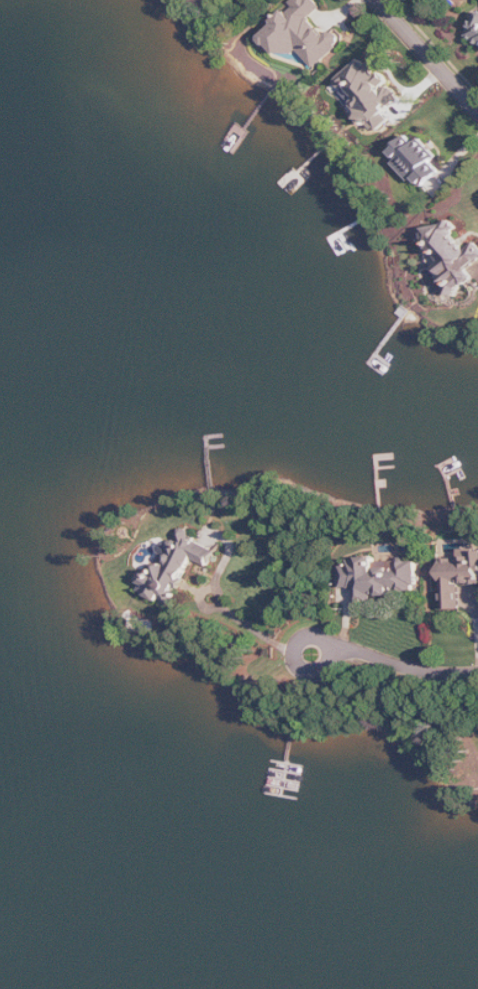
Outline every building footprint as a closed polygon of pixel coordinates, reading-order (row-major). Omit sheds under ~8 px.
[(345,40),(335,31),(331,36),(312,19),(325,6),(319,0),(296,0),(293,3),(294,4),(264,37),(290,61),(299,51),(320,69),(345,40)] [(470,40),(477,44),(477,21),(470,40)] [(356,103),(351,107),(376,134),(392,119),(384,111),(401,96),(390,84),(365,56),(337,82),(356,103)] [(443,172),(434,162),(440,157),(423,139),(418,144),(409,135),(393,150),(401,159),(398,162),(424,190),(443,172)] [(477,242),(468,250),(455,233),(460,229),(449,216),(425,236),(446,261),(436,269),(456,294),(477,277),(470,269),(477,263),(477,242)] [(194,560),(210,567),(219,548),(181,531),(174,548),(164,543),(159,555),(164,557),(156,576),(144,571),(139,581),(145,584),(141,592),(162,601),(162,600),(174,605),(194,560)] [(463,609),(463,584),(477,584),(477,551),(463,551),(463,560),(445,560),(446,610),(463,609)] [(344,588),(359,588),(359,604),(376,603),(375,596),(394,596),(394,593),(414,593),(414,585),(419,585),(419,560),(377,561),(377,558),(350,558),(350,566),(343,566),(344,588)]
